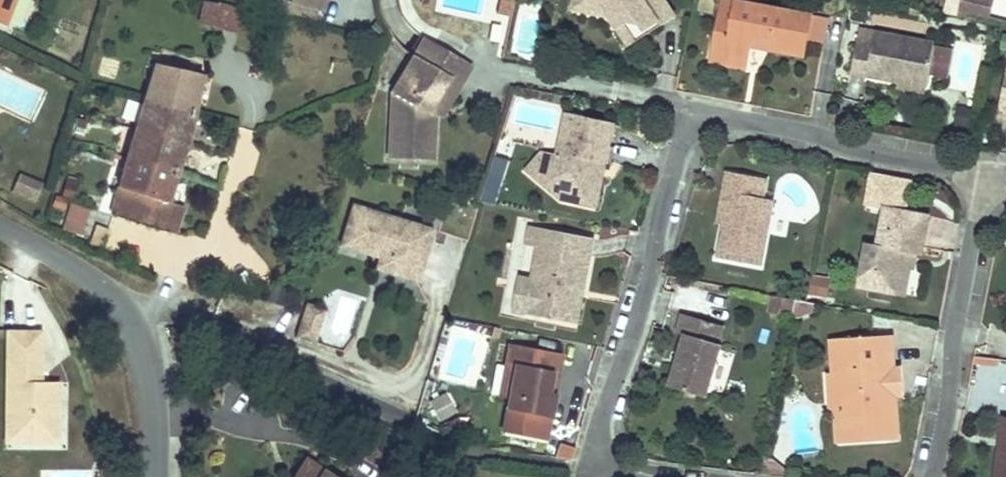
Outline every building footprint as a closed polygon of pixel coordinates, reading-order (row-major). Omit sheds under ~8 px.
[(5,21),(13,0),(0,0),(0,19),(5,21)] [(218,0),(204,0),(200,12),(212,16),(218,0)] [(239,0),(218,0),(212,16),(238,22),(245,2),(239,0)] [(276,6),(315,18),(318,7),(320,0),(278,0),(276,6)] [(326,0),(320,0),(318,7),(324,8),(326,0)] [(498,14),(512,16),(515,0),(501,0),(498,14)] [(609,18),(616,31),(628,24),(637,24),(643,34),(659,25),(661,29),(675,21),(663,0),(573,0),(571,8),(609,18)] [(781,0),(737,0),(733,23),(716,19),(711,43),(745,50),(747,36),(748,34),(759,31),(773,34),(772,41),(807,48),(811,29),(816,7),(781,0)] [(737,0),(720,0),(716,19),(733,23),(737,0)] [(991,0),(963,0),(963,11),(991,12),(991,0)] [(830,10),(816,7),(811,29),(825,32),(830,10)] [(628,24),(616,31),(626,49),(661,29),(659,25),(643,34),(637,24),(628,24)] [(860,41),(854,70),(899,79),(898,83),(927,89),(937,39),(877,26),(874,44),(860,41)] [(748,34),(747,36),(772,41),(773,34),(759,31),(748,34)] [(472,64),(427,37),(393,92),(389,157),(432,160),(435,114),(429,111),(447,80),(458,86),(472,64)] [(745,50),(711,43),(709,57),(742,63),(745,50)] [(194,72),(153,60),(108,214),(165,231),(172,204),(157,199),(194,72)] [(458,86),(447,80),(429,111),(435,114),(441,118),(458,86)] [(927,89),(898,83),(898,86),(926,92),(927,89)] [(611,115),(560,105),(552,146),(534,171),(556,189),(573,192),(589,165),(582,163),(584,151),(603,155),(611,115)] [(534,171),(552,146),(538,143),(523,164),(534,171)] [(589,165),(573,192),(594,196),(603,155),(584,151),(582,163),(589,165)] [(496,205),(509,161),(493,156),(480,201),(496,205)] [(763,173),(725,165),(722,185),(730,186),(724,217),(717,251),(758,260),(772,194),(759,191),(763,173)] [(863,198),(882,202),(876,237),(869,235),(865,254),(874,256),(868,284),(901,290),(907,257),(902,256),(904,245),(913,247),(917,247),(925,211),(897,205),(899,197),(904,198),(909,175),(870,167),(863,198)] [(21,174),(14,192),(39,202),(46,184),(21,174)] [(730,186),(722,185),(715,183),(709,214),(724,217),(730,186)] [(92,209),(73,204),(65,232),(83,237),(92,209)] [(435,230),(354,204),(341,247),(380,259),(389,261),(385,272),(418,283),(435,230)] [(583,229),(519,216),(514,235),(525,238),(518,270),(512,300),(559,310),(567,272),(574,273),(583,229)] [(865,254),(869,235),(862,234),(852,280),(868,284),(874,256),(865,254)] [(902,256),(907,257),(911,258),(913,247),(904,245),(902,256)] [(385,272),(389,261),(380,259),(376,269),(385,272)] [(512,300),(518,270),(508,268),(501,298),(512,300)] [(567,272),(559,310),(566,312),(574,273),(567,272)] [(827,278),(811,276),(808,294),(824,296),(827,278)] [(789,298),(767,294),(763,311),(785,315),(789,298)] [(315,340),(326,307),(307,301),(296,334),(315,340)] [(813,304),(795,301),(793,316),(811,318),(813,304)] [(679,331),(663,383),(703,395),(704,390),(717,351),(719,343),(712,341),(718,322),(676,308),(670,328),(679,331)] [(866,331),(826,332),(826,367),(835,367),(836,406),(827,407),(828,435),(888,434),(887,394),(880,394),(879,368),(886,368),(885,331),(866,331)] [(41,338),(8,338),(8,435),(31,436),(31,440),(59,440),(59,388),(49,388),(34,388),(34,378),(41,378),(41,338)] [(561,351),(510,343),(506,367),(516,369),(512,396),(506,432),(547,438),(555,394),(548,393),(551,371),(558,372),(561,351)] [(516,369),(506,367),(502,394),(512,396),(516,369)] [(880,394),(887,394),(894,394),(893,367),(886,368),(879,368),(880,394)] [(548,393),(555,394),(558,372),(551,371),(548,393)] [(41,378),(34,378),(34,388),(49,388),(49,378),(41,378)] [(448,395),(433,402),(442,420),(457,413),(448,395)] [(1005,420),(1005,416),(997,415),(984,476),(994,476),(1000,451),(1003,451),(1005,439),(1002,438),(1005,420)] [(1002,438),(1005,439),(1003,451),(1000,451),(994,476),(1005,476),(1005,420),(1002,438)] [(31,436),(8,435),(7,448),(59,448),(59,440),(31,440),(31,436)] [(578,447),(562,444),(556,458),(576,458),(578,447)] [(317,465),(309,476),(334,476),(317,465)]
